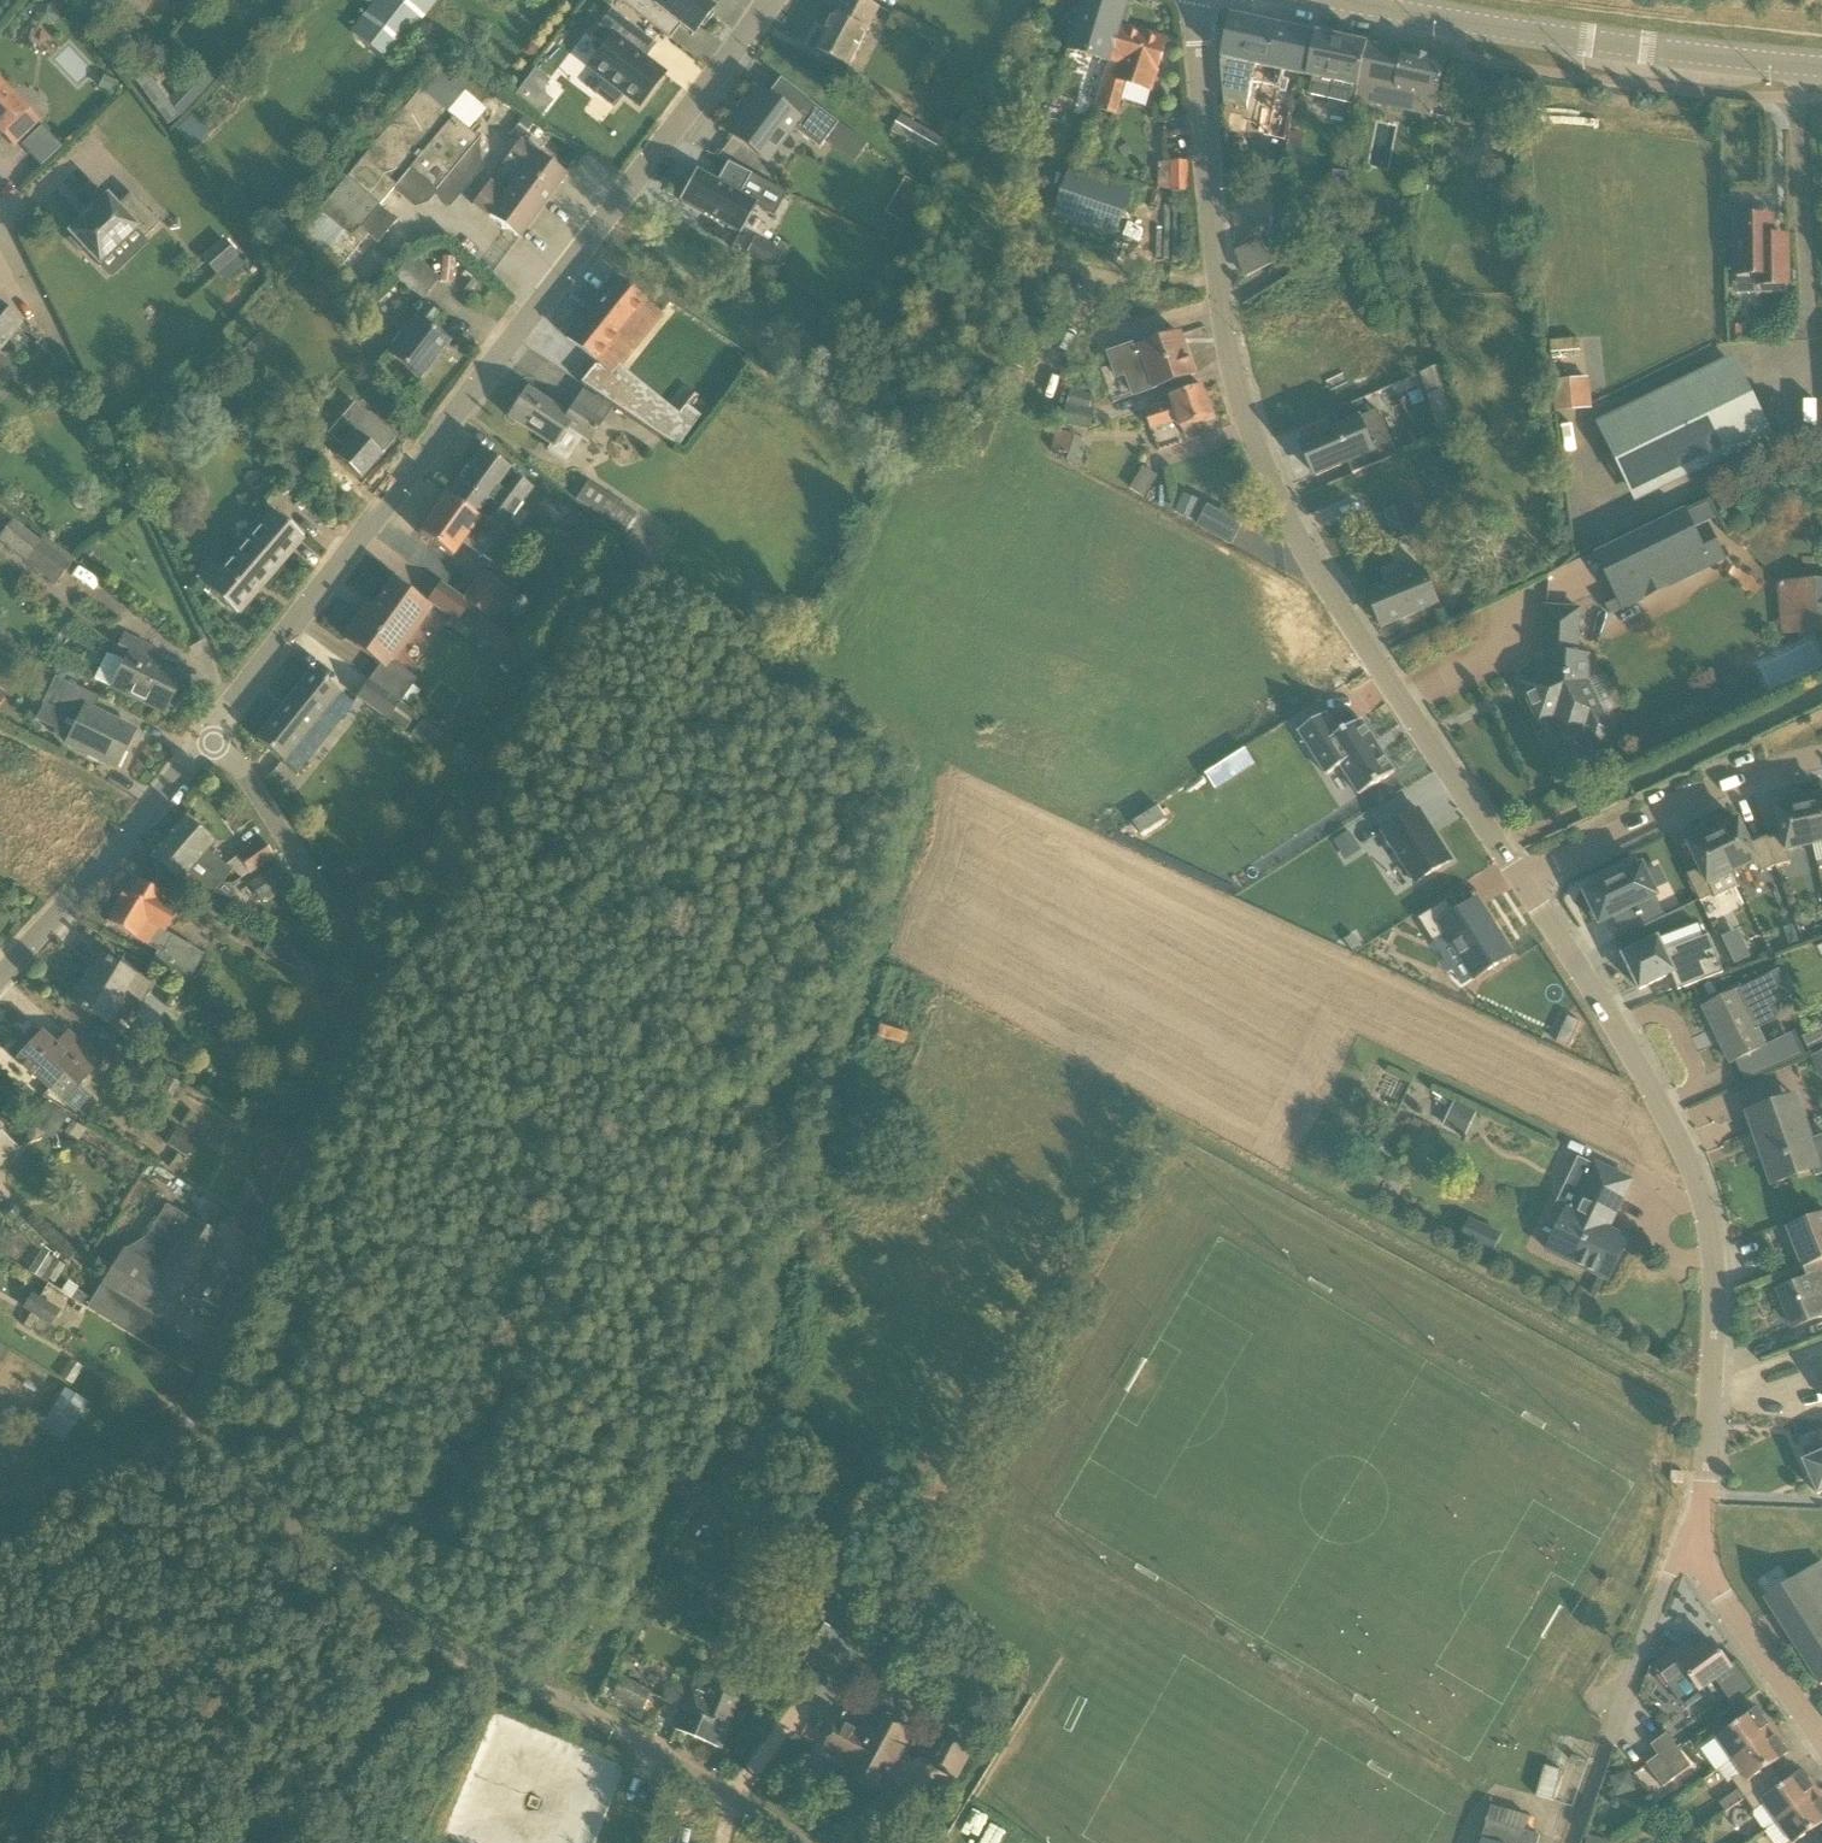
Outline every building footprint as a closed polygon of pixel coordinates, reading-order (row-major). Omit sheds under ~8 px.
[(130,11),(136,1),(139,3),(141,0),(117,0),(115,3),(130,11)] [(438,0),(376,0),(350,32),(389,62),(438,0)] [(691,35),(693,36),(701,26),(704,28),(714,14),(711,12),(714,9),(703,0),(620,0),(670,39),(680,26),(691,35)] [(849,68),(880,8),(866,0),(844,0),(837,13),(817,52),(849,68)] [(1122,26),(1130,1),(1125,0),(1085,0),(1069,51),(1109,63),(1111,63),(1122,26)] [(1308,78),(1318,35),(1232,16),(1221,64),(1225,103),(1249,108),(1257,68),(1307,79),(1307,78),(1308,78)] [(1167,40),(1122,26),(1111,63),(1109,63),(1095,108),(1118,115),(1128,83),(1151,91),(1167,40)] [(1360,88),(1368,45),(1318,35),(1308,78),(1313,79),(1309,96),(1356,106),(1357,100),(1360,88)] [(623,95),(639,107),(665,74),(615,36),(589,69),(608,83),(598,96),(613,108),(623,95)] [(1432,118),(1446,62),(1368,45),(1360,88),(1357,100),(1414,113),(1432,118)] [(540,104),(553,78),(532,68),(519,93),(540,104)] [(191,74),(182,84),(197,98),(206,88),(191,74)] [(840,123),(839,122),(780,79),(768,96),(761,90),(730,132),(728,134),(766,163),(789,131),(791,128),(818,149),(820,150),(840,123)] [(0,81),(0,131),(14,145),(39,122),(0,81)] [(321,209),(349,233),(353,236),(359,228),(378,244),(397,221),(380,207),(404,178),(412,184),(418,177),(435,192),(479,140),(463,126),(420,90),(321,209)] [(196,114),(178,127),(191,145),(209,132),(196,114)] [(943,141),(937,137),(903,116),(893,131),(922,149),(915,160),(925,166),(913,186),(925,194),(945,162),(942,161),(950,149),(942,144),(943,141)] [(1492,148),(1510,147),(1508,117),(1490,119),(1492,148)] [(941,134),(953,142),(963,126),(951,119),(941,134)] [(1287,148),(1302,151),(1305,135),(1291,132),(1287,148)] [(543,206),(566,174),(520,140),(503,164),(520,176),(513,185),(543,206)] [(751,175),(752,175),(727,162),(716,182),(696,171),(695,171),(683,193),(679,200),(741,234),(756,205),(757,205),(741,196),(749,180),(751,175)] [(1172,162),(1172,192),(1189,191),(1189,162),(1172,162)] [(1119,233),(1128,206),(1132,193),(1069,173),(1056,213),(1119,233)] [(513,185),(507,193),(490,181),(473,204),(519,238),(543,206),(513,185)] [(107,197),(93,210),(91,208),(81,218),(83,220),(69,233),(73,238),(69,241),(81,253),(85,250),(99,265),(136,230),(144,239),(160,224),(131,194),(117,207),(107,197)] [(1739,274),(1760,274),(1760,284),(1788,284),(1787,238),(1771,238),(1771,218),(1738,219),(1739,274)] [(755,237),(746,253),(774,268),(782,252),(755,237)] [(201,257),(216,275),(237,257),(222,239),(201,257)] [(1273,264),(1262,242),(1235,251),(1245,279),(1273,264)] [(439,279),(410,257),(395,277),(424,299),(439,279)] [(567,338),(597,362),(581,382),(678,447),(702,418),(687,405),(673,422),(613,374),(660,315),(615,278),(567,338)] [(23,324),(0,305),(0,351),(23,324)] [(416,318),(416,317),(388,354),(422,379),(449,342),(429,327),(439,315),(425,306),(416,318)] [(1109,354),(1118,378),(1127,375),(1134,396),(1195,375),(1181,334),(1143,347),(1141,343),(1109,354)] [(1581,353),(1580,337),(1553,339),(1555,364),(1568,363),(1567,354),(1581,353)] [(1633,489),(1765,425),(1738,369),(1606,434),(1633,489)] [(1556,409),(1594,407),(1592,375),(1554,377),(1556,409)] [(1214,418),(1204,388),(1204,387),(1171,398),(1173,403),(1145,413),(1152,431),(1179,421),(1182,429),(1214,418)] [(567,461),(582,439),(588,443),(602,420),(576,403),(568,415),(528,388),(509,418),(552,446),(550,450),(567,461)] [(1063,425),(1091,431),(1095,410),(1067,404),(1063,425)] [(345,445),(336,456),(361,479),(381,457),(380,456),(393,442),(357,410),(334,435),(345,445)] [(1348,461),(1354,474),(1398,456),(1391,441),(1372,449),(1360,421),(1302,445),(1315,475),(1348,461)] [(1069,455),(1075,436),(1058,431),(1052,449),(1069,455)] [(283,438),(269,453),(297,479),(311,465),(283,438)] [(513,538),(502,531),(532,490),(511,475),(513,472),(481,449),(447,496),(479,519),(462,543),(481,557),(482,556),(494,564),(513,538)] [(636,515),(610,498),(592,486),(581,502),(625,532),(636,515)] [(1183,494),(1176,512),(1194,520),(1201,502),(1183,494)] [(479,519),(447,496),(446,496),(419,534),(451,557),(462,543),(479,519)] [(1195,521),(1231,541),(1242,522),(1205,502),(1195,521)] [(1424,528),(1416,507),(1386,519),(1394,540),(1424,528)] [(1615,592),(1602,598),(1611,617),(1728,560),(1709,523),(1696,529),(1687,510),(1596,554),(1615,592)] [(274,512),(207,590),(237,615),(303,537),(274,512)] [(74,560),(42,535),(39,539),(13,519),(0,536),(0,542),(55,584),(74,560)] [(1406,567),(1409,575),(1367,592),(1382,628),(1457,597),(1444,568),(1427,575),(1420,561),(1406,567)] [(489,619),(509,590),(484,571),(463,600),(489,619)] [(344,638),(381,664),(382,664),(402,637),(407,640),(430,608),(393,581),(375,606),(370,603),(344,638)] [(1821,632),(1821,581),(1802,582),(1807,634),(1821,632)] [(489,619),(463,600),(463,601),(441,585),(429,601),(452,617),(446,625),(515,674),(531,653),(487,621),(489,619)] [(1580,610),(1546,608),(1543,653),(1546,653),(1545,668),(1520,681),(1540,723),(1556,715),(1567,737),(1584,728),(1593,746),(1618,735),(1608,715),(1605,716),(1588,681),(1588,673),(1589,655),(1577,654),(1580,610)] [(165,714),(183,678),(146,660),(152,649),(124,635),(113,657),(107,654),(94,679),(111,687),(165,714)] [(401,703),(402,701),(413,686),(382,664),(381,664),(369,680),(401,703)] [(283,762),(339,692),(313,671),(256,740),(283,762)] [(100,698),(56,677),(43,704),(44,704),(44,703),(79,720),(67,744),(116,768),(134,731),(94,711),(100,698)] [(388,720),(400,703),(369,681),(357,698),(388,720)] [(1326,714),(1299,732),(1327,776),(1341,767),(1360,796),(1395,773),(1361,721),(1340,735),(1326,714)] [(441,760),(454,743),(423,719),(410,736),(441,760)] [(1804,802),(1814,845),(1821,843),(1821,798),(1804,802)] [(1767,837),(1777,866),(1791,863),(1788,851),(1814,845),(1804,802),(1778,808),(1783,833),(1767,837)] [(1417,884),(1452,861),(1420,810),(1384,833),(1417,884)] [(167,836),(222,883),(232,871),(206,850),(213,843),(183,817),(167,836)] [(1739,821),(1715,833),(1733,873),(1757,861),(1762,873),(1777,866),(1767,837),(1750,845),(1739,821)] [(1701,868),(1688,875),(1701,902),(1715,895),(1717,899),(1740,887),(1733,873),(1715,833),(1690,845),(1701,868)] [(216,890),(222,883),(167,836),(148,858),(178,884),(181,881),(227,915),(235,905),(216,890)] [(238,857),(249,874),(274,856),(262,840),(238,857)] [(261,901),(285,884),(274,868),(250,884),(261,901)] [(162,895),(157,892),(137,880),(128,895),(124,892),(117,903),(118,903),(106,922),(162,955),(156,965),(152,963),(151,964),(177,980),(195,949),(165,932),(178,911),(159,900),(162,895)] [(1624,935),(1652,922),(1648,915),(1645,909),(1651,907),(1638,880),(1621,887),(1620,884),(1602,892),(1604,897),(1585,906),(1587,911),(1582,913),(1592,928),(1596,926),(1598,929),(1618,920),(1624,935)] [(1447,901),(1419,919),(1434,942),(1447,935),(1476,979),(1476,980),(1513,956),(1477,900),(1459,911),(1455,914),(1447,901)] [(1737,963),(1752,956),(1739,927),(1724,934),(1737,963)] [(303,956),(281,944),(283,941),(273,936),(264,952),(296,969),(303,956)] [(1659,939),(1625,956),(1641,990),(1674,973),(1680,990),(1725,973),(1711,936),(1666,953),(1659,939)] [(151,987),(133,976),(103,958),(88,984),(84,981),(72,1002),(116,1029),(126,1012),(115,1005),(124,991),(143,1001),(151,987)] [(1770,1006),(1791,996),(1779,971),(1740,991),(1739,990),(1704,1007),(1732,1064),(1767,1047),(1759,1030),(1752,1015),(1770,1006)] [(17,1061),(64,1104),(80,1087),(79,1085),(100,1062),(73,1038),(61,1051),(55,1046),(46,1037),(38,1046),(34,1043),(17,1061)] [(1811,1057),(1820,1079),(1821,1079),(1821,1052),(1811,1057)] [(1808,1129),(1796,1097),(1748,1113),(1773,1184),(1815,1170),(1817,1176),(1821,1174),(1821,1119),(1821,1118),(1816,1120),(1817,1125),(1808,1129)] [(1443,1126),(1466,1136),(1477,1112),(1455,1101),(1443,1126)] [(61,1130),(69,1118),(45,1103),(30,1125),(54,1141),(61,1130)] [(183,1132),(173,1149),(186,1157),(196,1141),(183,1132)] [(15,1149),(0,1135),(0,1165),(15,1149)] [(1629,1240),(1608,1230),(1632,1181),(1597,1165),(1573,1214),(1568,1211),(1549,1251),(1610,1280),(1629,1240)] [(219,1238),(199,1225),(167,1205),(146,1238),(126,1251),(125,1250),(99,1290),(92,1301),(76,1291),(71,1299),(72,1300),(100,1316),(192,1375),(202,1351),(163,1327),(187,1288),(182,1285),(188,1273),(194,1277),(211,1250),(205,1246),(212,1236),(218,1239),(219,1238)] [(1789,1229),(1803,1267),(1821,1261),(1821,1216),(1789,1229)] [(1460,1239),(1469,1243),(1479,1223),(1470,1219),(1460,1239)] [(28,1221),(15,1245),(33,1255),(25,1269),(54,1285),(75,1247),(28,1221)] [(1803,1267),(1808,1279),(1779,1290),(1794,1328),(1821,1317),(1821,1261),(1803,1267)] [(71,1299),(48,1284),(39,1298),(32,1294),(23,1308),(31,1312),(52,1324),(59,1313),(63,1315),(72,1300),(71,1299)] [(98,1409),(79,1397),(55,1435),(74,1447),(98,1409)] [(1811,1438),(1814,1445),(1804,1450),(1809,1460),(1804,1462),(1819,1495),(1821,1493),(1821,1433),(1811,1438)] [(1804,1573),(1765,1598),(1821,1686),(1821,1562),(1804,1573)] [(1712,1641),(1697,1652),(1690,1643),(1657,1667),(1670,1686),(1688,1673),(1701,1691),(1732,1669),(1712,1641)] [(676,1730),(720,1749),(745,1684),(718,1674),(712,1688),(697,1682),(676,1730)] [(652,1693),(623,1679),(616,1694),(645,1708),(652,1693)] [(1733,1761),(1776,1730),(1765,1715),(1762,1717),(1757,1710),(1717,1738),(1733,1761)] [(885,1793),(917,1732),(881,1713),(872,1729),(867,1726),(863,1734),(840,1722),(826,1749),(858,1766),(853,1776),(885,1793)] [(1776,1730),(1733,1761),(1743,1774),(1733,1781),(1746,1799),(1778,1776),(1771,1766),(1789,1754),(1783,1747),(1786,1745),(1776,1730)] [(975,1748),(945,1732),(928,1764),(958,1780),(975,1748)] [(1668,1769),(1685,1757),(1668,1734),(1651,1745),(1659,1756),(1668,1769)] [(1692,1767),(1685,1757),(1668,1769),(1659,1756),(1647,1764),(1664,1788),(1692,1767)] [(1545,1766),(1537,1796),(1554,1801),(1563,1771),(1545,1766)] [(1618,1795),(1636,1788),(1629,1769),(1610,1777),(1618,1795)] [(1778,1823),(1821,1793),(1810,1778),(1807,1780),(1802,1773),(1784,1785),(1778,1776),(1746,1799),(1756,1812),(1765,1805),(1778,1823)] [(1778,1823),(1791,1841),(1789,1842),(1817,1842),(1821,1839),(1821,1838),(1816,1829),(1821,1825),(1821,1795),(1821,1793),(1778,1823)] [(1540,1835),(1488,1820),(1481,1842),(1538,1842),(1540,1835)]
